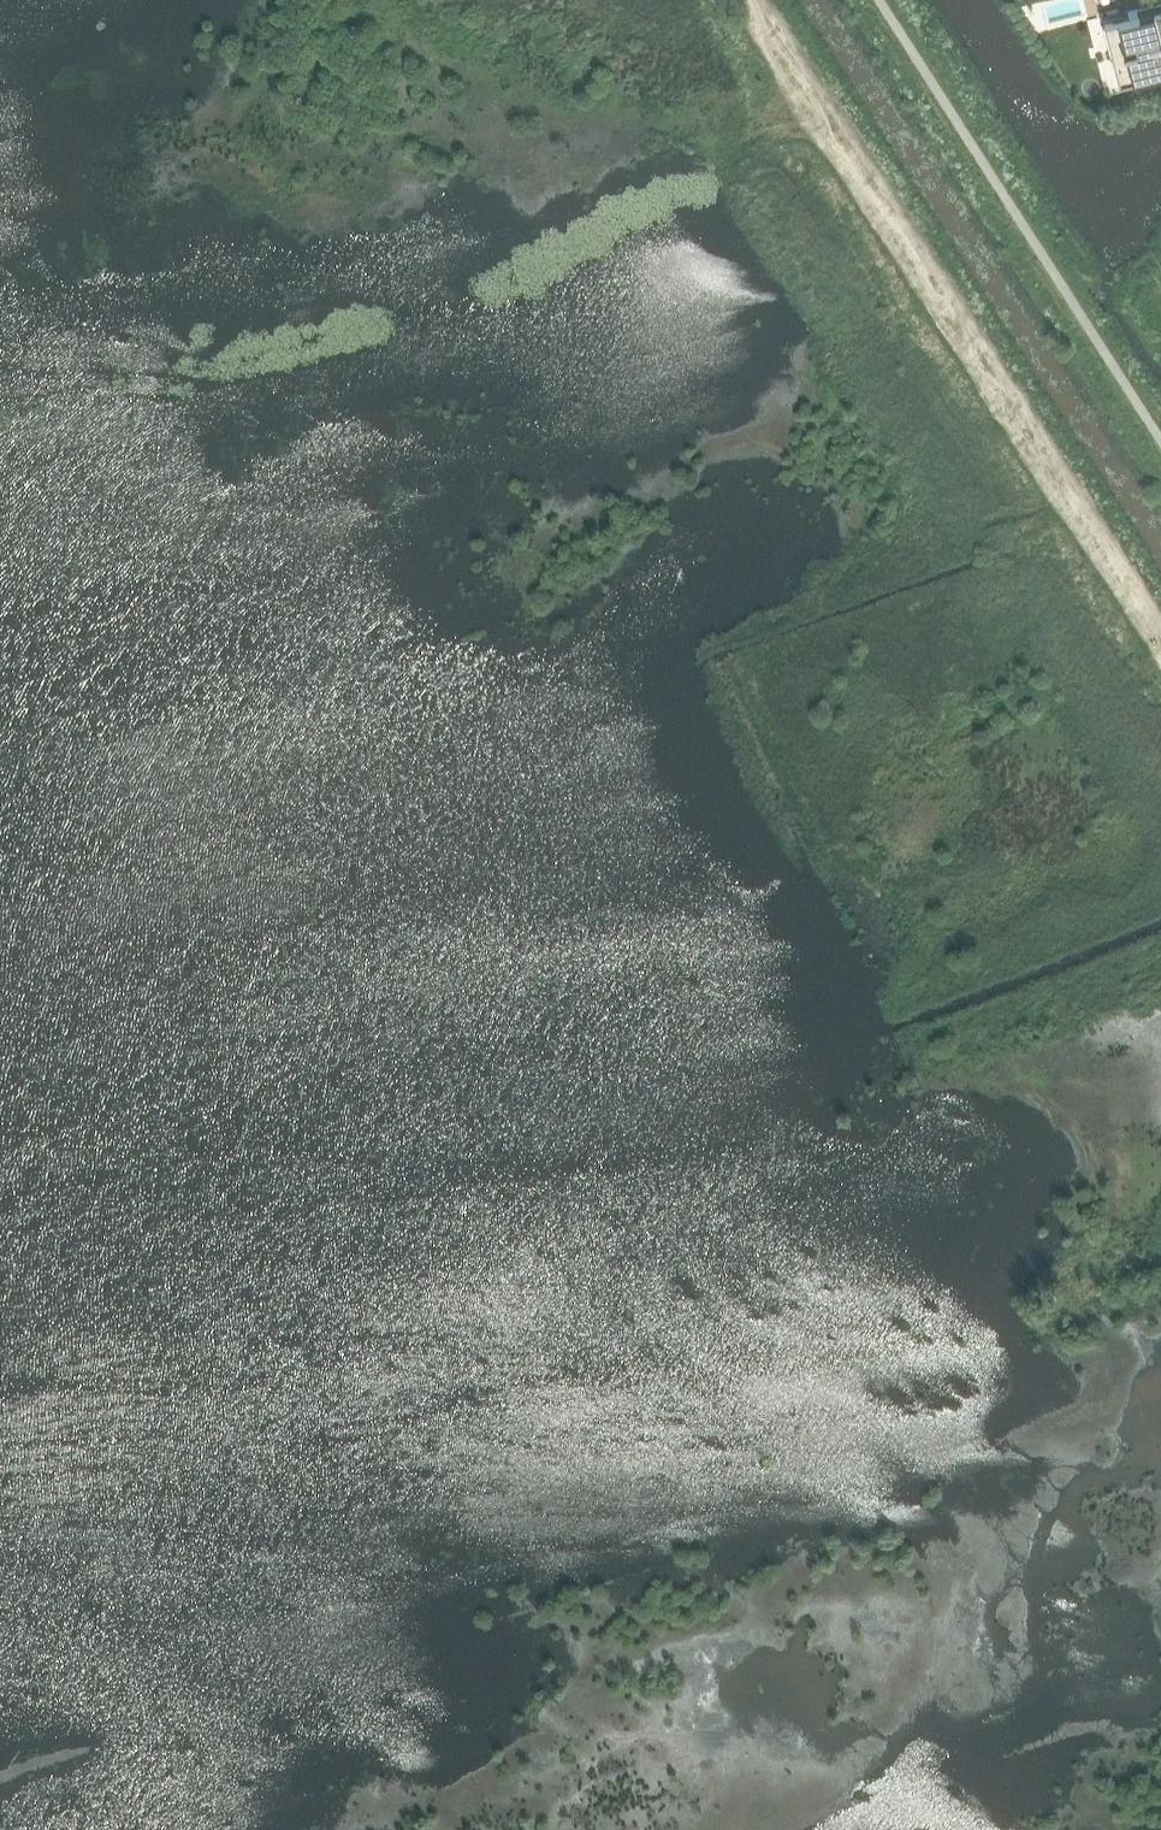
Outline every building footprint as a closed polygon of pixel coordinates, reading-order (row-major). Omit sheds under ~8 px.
[(1127,10),(1087,21),(1105,94),(1106,93),(1160,80),(1160,11),(1140,17),(1130,19),(1127,10)]
